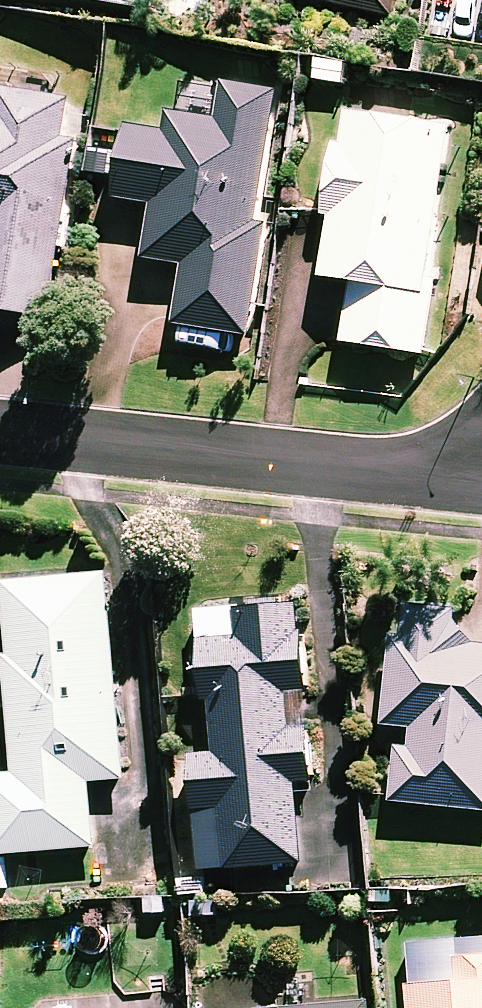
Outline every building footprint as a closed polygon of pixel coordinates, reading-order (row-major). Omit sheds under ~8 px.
[(152,10),(154,0),(87,0),(152,10)] [(328,3),(390,15),(393,0),(329,0),(328,3)] [(276,94),(226,87),(223,109),(177,103),(172,134),(130,129),(121,200),(157,205),(150,260),(188,265),(180,326),(250,336),(265,227),(258,226),(276,94)] [(50,318),(75,142),(66,140),(72,102),(3,92),(1,109),(0,109),(0,311),(50,318)] [(450,128),(346,114),(324,279),(355,283),(347,345),(426,355),(436,278),(431,277),(450,128)] [(6,855),(97,848),(92,782),(125,780),(108,577),(8,585),(10,608),(0,609),(0,697),(13,695),(20,775),(0,777),(0,891),(9,890),(6,855)] [(315,782),(306,605),(203,610),(209,712),(218,711),(220,756),(198,758),(204,870),(303,865),(299,783),(315,782)] [(396,639),(392,685),(366,682),(363,717),(389,719),(388,730),(416,732),(414,750),(400,749),(396,803),(481,810),(481,649),(466,648),(469,614),(406,608),(403,640),(396,639)] [(459,945),(410,948),(415,1007),(481,1007),(481,957),(460,958),(459,945)]
